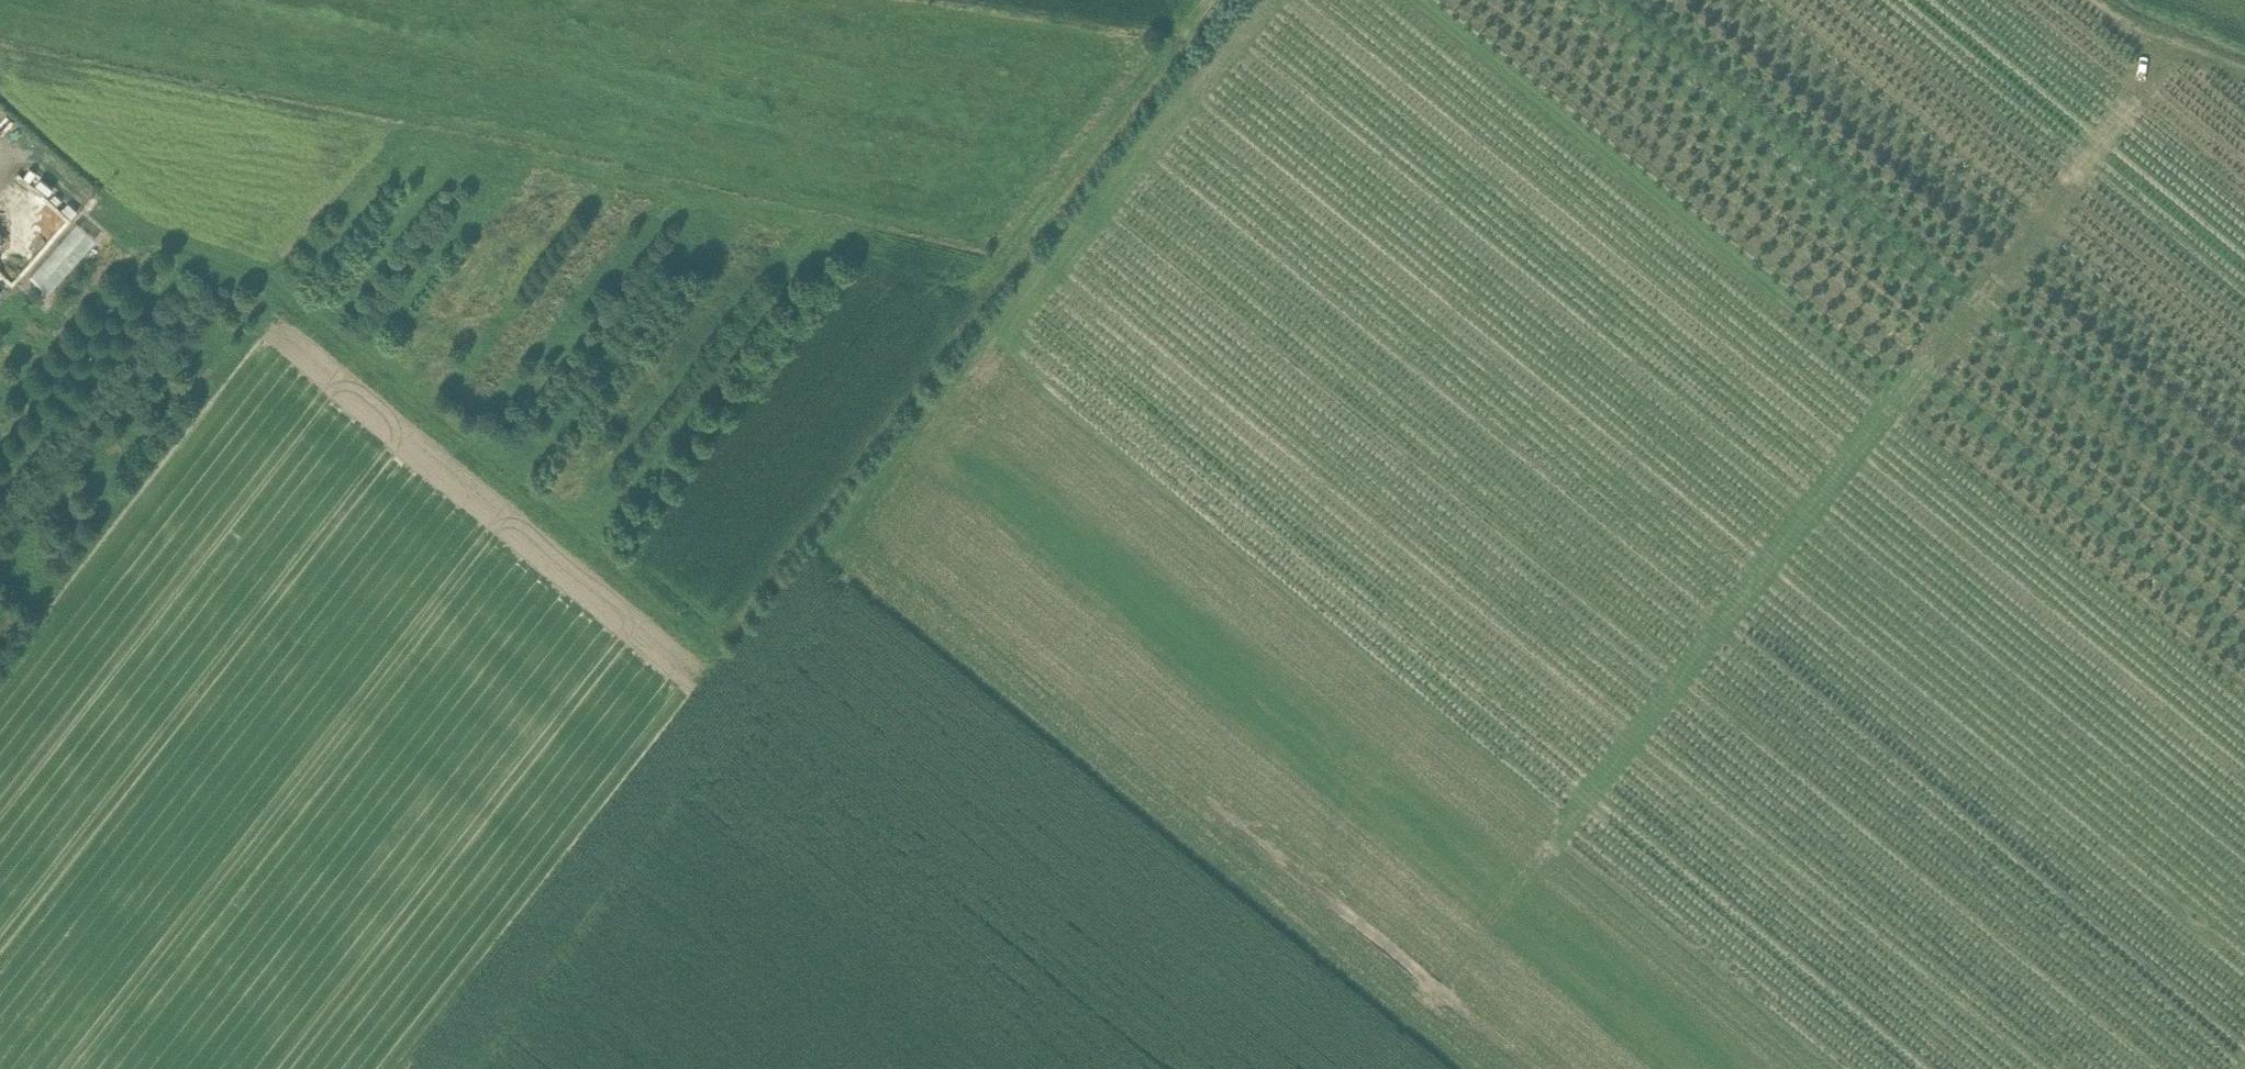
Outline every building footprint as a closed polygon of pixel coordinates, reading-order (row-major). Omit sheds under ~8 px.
[(73,219),(38,257),(60,278),(95,240),(73,219)] [(31,255),(4,257),(3,247),(0,247),(0,280),(33,278),(31,255)]
